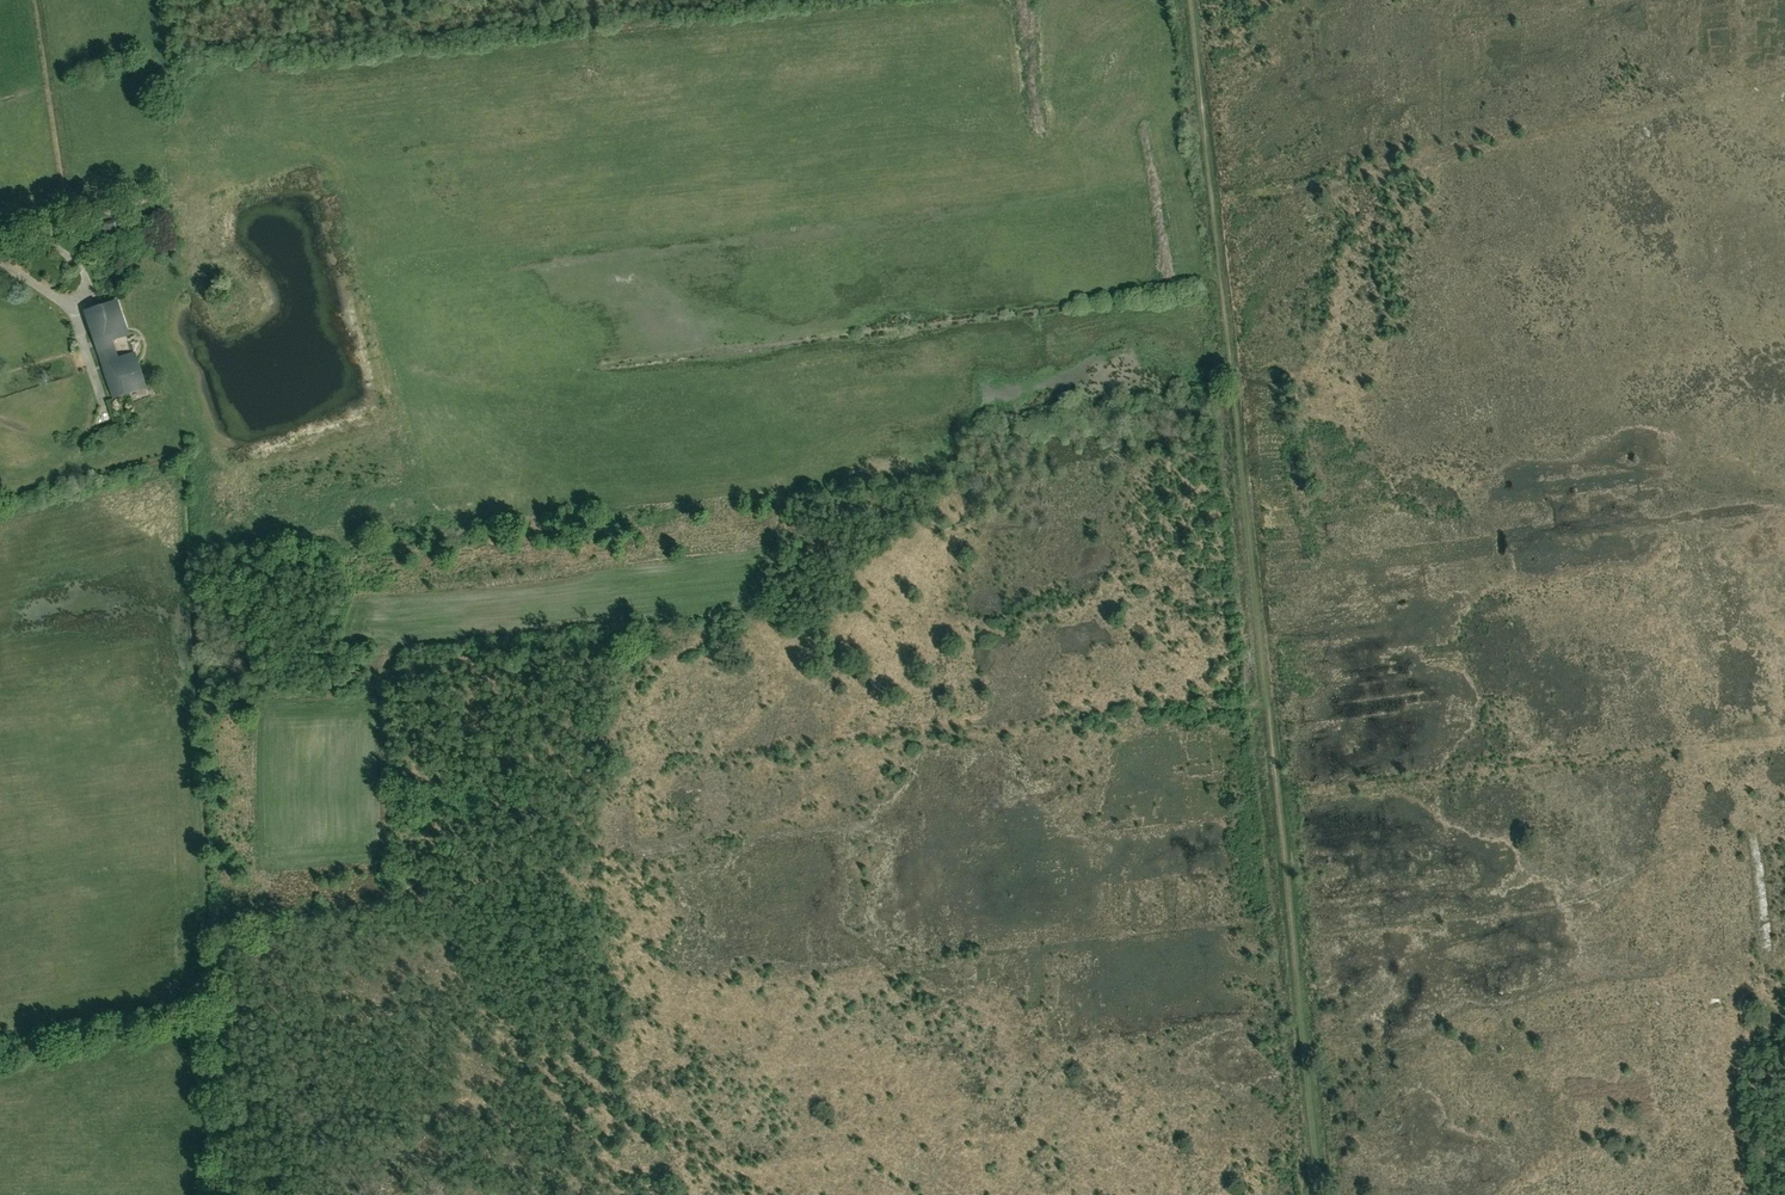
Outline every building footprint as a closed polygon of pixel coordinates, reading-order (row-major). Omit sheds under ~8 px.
[(99,342),(110,339),(109,337),(125,332),(116,303),(88,313),(97,341),(98,341),(99,342)] [(110,339),(99,342),(100,344),(98,345),(115,395),(143,386),(134,358),(118,363),(110,339)] [(246,446),(236,448),(238,455),(248,453),(246,446)]
